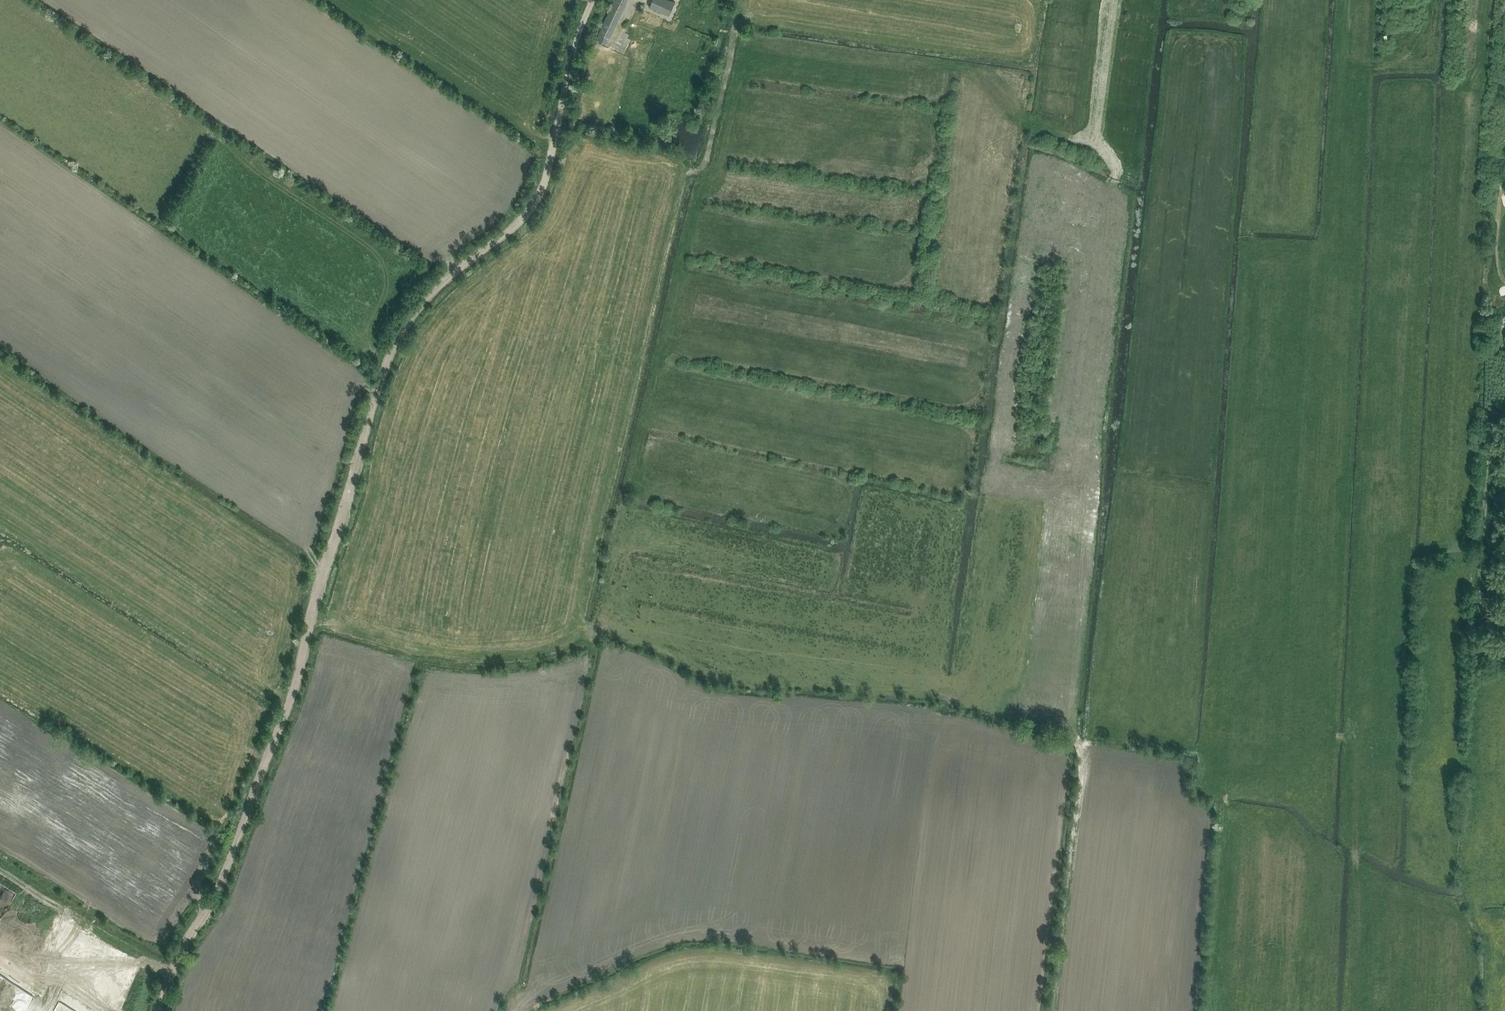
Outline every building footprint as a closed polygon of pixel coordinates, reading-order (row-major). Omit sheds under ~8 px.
[(609,39),(628,0),(614,0),(598,34),(609,39)] [(669,14),(673,4),(673,3),(666,0),(653,0),(650,7),(669,14)]
